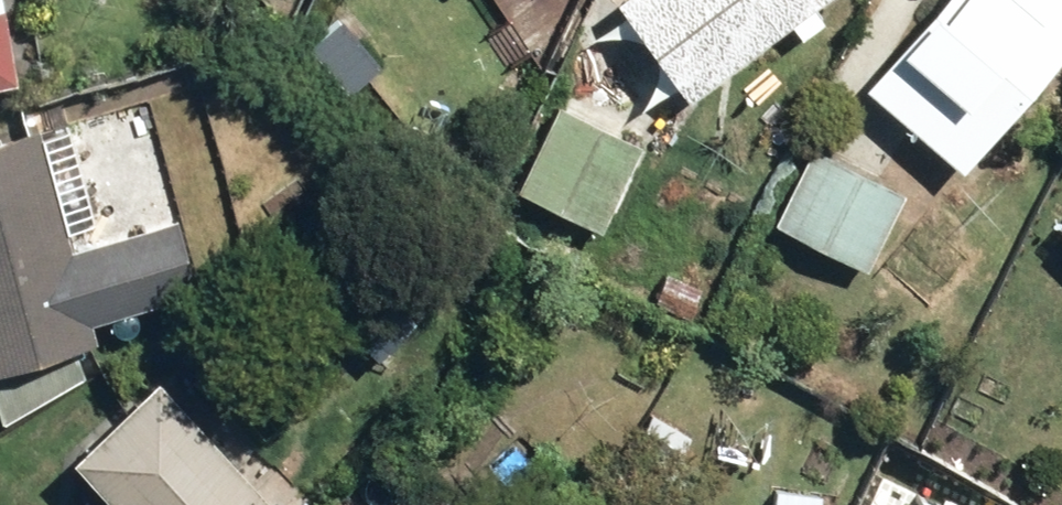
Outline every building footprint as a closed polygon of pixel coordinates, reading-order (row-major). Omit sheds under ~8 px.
[(604,7),(678,108),(823,0),(614,0),(604,7)] [(852,89),(946,173),(1061,42),(1061,0),(931,0),(852,89)] [(373,68),(330,18),(293,50),(335,100),(373,68)] [(145,101),(0,140),(0,371),(85,348),(79,327),(197,296),(145,101)] [(632,155),(542,115),(507,194),(597,234),(632,155)] [(897,196),(798,146),(758,224),(857,274),(897,196)] [(145,387),(62,475),(94,504),(257,504),(145,387)] [(766,492),(765,504),(811,504),(811,495),(766,492)]
